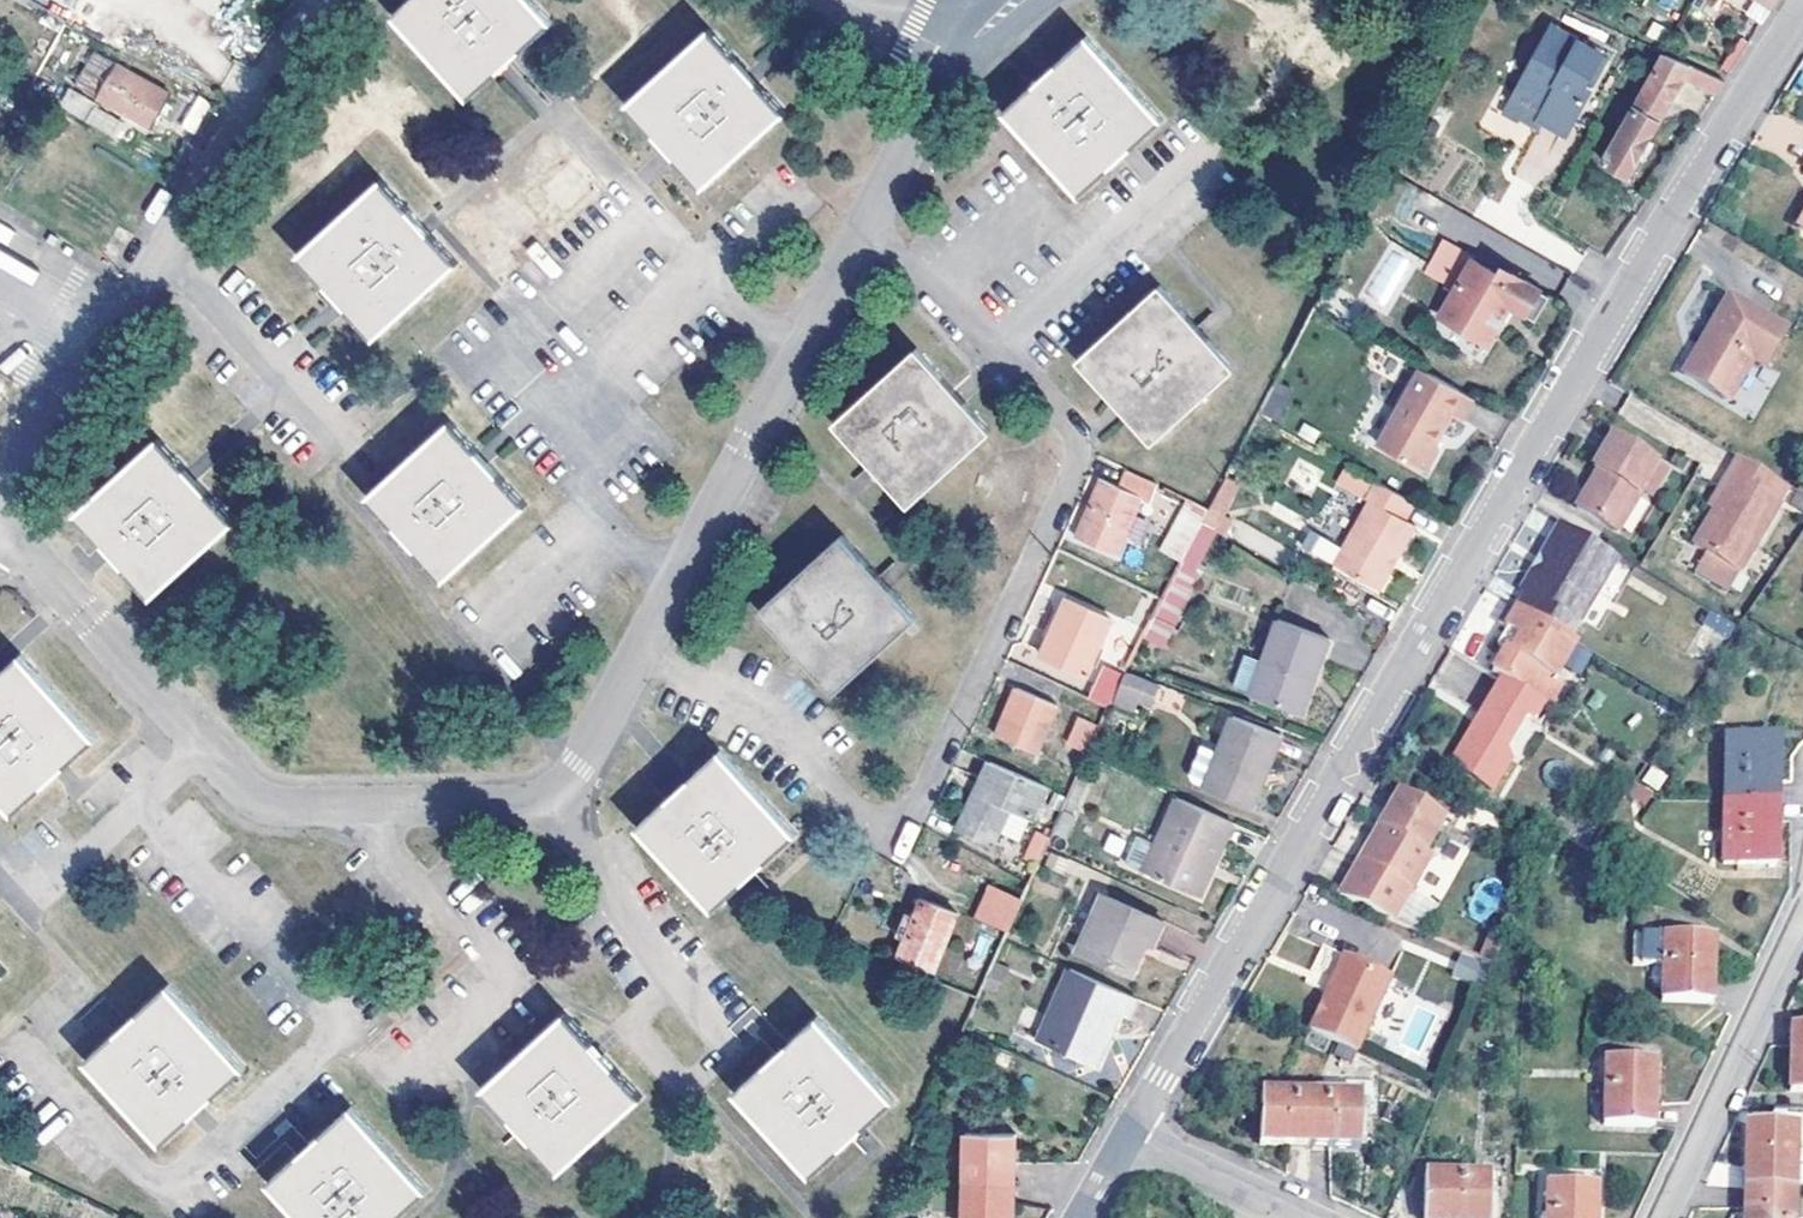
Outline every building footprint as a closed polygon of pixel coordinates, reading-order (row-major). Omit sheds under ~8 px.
[(394,15),(470,97),(552,21),(533,0),(411,0),(394,15)] [(1598,51),(1547,25),(1505,110),(1513,115),(1518,117),(1531,125),(1534,119),(1564,135),(1589,88),(1582,84),(1598,51)] [(784,112),(709,30),(627,107),(701,187),(784,112)] [(1736,74),(1749,43),(1736,37),(1723,69),(1736,74)] [(1079,197),(1161,121),(1087,40),(1003,114),(1079,197)] [(1721,81),(1662,53),(1599,166),(1622,179),(1635,156),(1641,159),(1651,142),(1645,139),(1681,76),(1714,94),(1721,81)] [(154,123),(158,116),(170,94),(95,54),(77,83),(153,126),(154,123)] [(85,105),(70,96),(64,106),(80,115),(85,105)] [(1501,119),(1509,122),(1513,115),(1505,110),(1501,119)] [(1513,115),(1509,122),(1514,125),(1518,117),(1513,115)] [(158,116),(154,123),(161,126),(165,120),(158,116)] [(298,258),(373,340),(457,264),(382,181),(298,258)] [(1506,307),(1521,315),(1534,293),(1504,276),(1501,281),(1468,263),(1437,318),(1483,344),(1497,319),(1490,316),(1497,302),(1506,307)] [(1075,363),(1151,446),(1233,367),(1158,286),(1075,363)] [(1534,293),(1521,315),(1533,321),(1545,299),(1534,293)] [(1752,358),(1762,365),(1784,329),(1728,295),(1681,371),(1726,398),(1752,358)] [(1490,316),(1497,319),(1500,321),(1506,307),(1497,302),(1490,316)] [(988,433),(914,350),(831,423),(905,506),(988,433)] [(1464,400),(1409,369),(1367,447),(1412,471),(1419,471),(1428,454),(1428,439),(1443,413),(1454,420),(1464,400)] [(450,421),(368,499),(440,579),(524,503),(450,421)] [(1635,492),(1637,489),(1654,461),(1611,435),(1591,469),(1596,472),(1576,507),(1616,531),(1638,494),(1635,492)] [(231,521),(158,439),(73,515),(146,596),(231,521)] [(1704,553),(1738,574),(1778,506),(1763,495),(1773,480),(1736,458),(1716,490),(1721,493),(1710,513),(1705,510),(1686,542),(1704,553)] [(1654,461),(1637,489),(1648,496),(1665,468),(1654,461)] [(1405,529),(1395,524),(1405,506),(1337,469),(1327,486),(1362,506),(1327,572),(1371,595),(1405,529)] [(1075,535),(1113,551),(1139,495),(1148,498),(1155,482),(1127,470),(1121,486),(1101,478),(1075,535)] [(1763,495),(1778,506),(1787,489),(1773,480),(1763,495)] [(1716,490),(1705,510),(1710,513),(1721,493),(1716,490)] [(1182,561),(1198,530),(1201,526),(1211,506),(1190,495),(1162,551),(1182,561)] [(1619,558),(1563,525),(1553,542),(1549,539),(1538,557),(1542,559),(1536,570),(1531,568),(1519,589),(1578,625),(1619,558)] [(1198,530),(1211,537),(1213,532),(1201,526),(1198,530)] [(1240,545),(1276,561),(1283,545),(1248,529),(1240,545)] [(1181,563),(1195,570),(1211,537),(1198,530),(1182,561),(1181,563)] [(758,611),(831,693),(915,617),(842,536),(758,611)] [(1727,591),(1738,574),(1704,553),(1694,572),(1727,591)] [(1198,572),(1195,570),(1181,563),(1163,597),(1152,618),(1139,643),(1158,653),(1198,572)] [(1047,634),(1039,651),(1083,671),(1109,616),(1065,595),(1058,610),(1047,634)] [(1546,678),(1552,682),(1574,644),(1509,604),(1498,623),(1505,627),(1517,635),(1507,651),(1502,648),(1488,672),(1498,677),(1533,699),(1546,678)] [(1040,630),(1047,634),(1058,610),(1051,607),(1040,630)] [(1708,610),(1703,624),(1727,634),(1733,621),(1708,610)] [(1326,642),(1273,623),(1258,664),(1247,695),(1246,697),(1299,716),(1326,642)] [(1495,643),(1502,648),(1507,651),(1517,635),(1505,627),(1495,643)] [(101,741),(24,657),(0,678),(0,800),(16,817),(101,741)] [(1229,689),(1247,695),(1258,664),(1240,658),(1229,689)] [(1124,671),(1107,663),(1098,681),(1115,690),(1116,689),(1124,671)] [(1116,689),(1137,698),(1148,703),(1157,683),(1125,670),(1124,671),(1116,689)] [(1468,730),(1505,752),(1524,720),(1535,718),(1542,704),(1533,699),(1498,677),(1477,714),(1483,717),(1476,728),(1471,725),(1468,730)] [(1542,704),(1546,707),(1559,686),(1552,682),(1546,678),(1533,699),(1542,704)] [(1115,690),(1098,681),(1092,696),(1109,704),(1109,702),(1115,690)] [(1016,686),(995,735),(1034,752),(1055,703),(1016,686)] [(1115,690),(1109,702),(1129,712),(1137,698),(1116,689),(1115,690)] [(1477,714),(1471,725),(1476,728),(1483,717),(1477,714)] [(1282,735),(1233,715),(1218,751),(1204,785),(1202,788),(1251,809),(1282,735)] [(1067,740),(1088,749),(1099,726),(1078,716),(1067,740)] [(1505,752),(1468,730),(1446,768),(1492,795),(1513,757),(1505,752)] [(1722,800),(1774,801),(1774,739),(1722,740),(1722,800)] [(1192,780),(1204,785),(1218,751),(1201,744),(1189,773),(1192,780)] [(721,751),(638,827),(713,910),(749,877),(796,835),(721,751)] [(989,760),(984,769),(1036,794),(1041,784),(989,760)] [(1036,794),(984,769),(957,826),(990,842),(999,824),(1018,834),(1027,814),(1036,794)] [(1061,810),(1068,813),(1085,777),(1077,774),(1073,784),(1067,796),(1062,807),(1061,810)] [(1640,808),(1650,793),(1633,782),(1624,796),(1640,808)] [(1400,792),(1381,826),(1387,830),(1366,866),(1370,869),(1351,901),(1393,920),(1432,857),(1424,852),(1444,819),(1413,801),(1400,792)] [(1413,801),(1444,819),(1449,812),(1418,793),(1413,801)] [(1228,823),(1175,799),(1155,845),(1143,872),(1199,894),(1228,823)] [(1774,801),(1722,800),(1722,864),(1774,864),(1774,801)] [(1072,815),(1068,813),(1061,810),(1051,832),(1062,837),(1072,815)] [(1339,896),(1351,901),(1370,869),(1366,866),(1387,830),(1381,826),(1339,896)] [(1027,858),(1037,863),(1043,849),(1050,835),(1039,830),(1027,858)] [(1124,864),(1143,872),(1155,845),(1135,837),(1124,864)] [(985,897),(1016,912),(1022,898),(990,885),(985,897)] [(1075,949),(1128,972),(1142,941),(1149,945),(1160,920),(1100,893),(1075,949)] [(919,897),(911,917),(902,937),(890,931),(882,950),(932,969),(956,913),(919,897)] [(978,915),(1009,928),(1016,912),(985,897),(978,915)] [(1650,994),(1659,995),(1660,936),(1629,936),(1628,966),(1650,967),(1650,994)] [(1660,936),(1659,995),(1659,1002),(1709,1002),(1710,937),(1660,936)] [(1142,941),(1128,972),(1135,975),(1149,945),(1142,941)] [(1491,964),(1498,947),(1486,941),(1478,958),(1491,964)] [(1341,957),(1324,994),(1329,996),(1346,960),(1341,957)] [(1477,980),(1479,959),(1456,957),(1454,978),(1477,980)] [(1393,981),(1346,960),(1329,996),(1324,994),(1307,1031),(1333,1043),(1359,1056),(1393,981)] [(990,970),(1000,975),(1004,966),(994,962),(990,970)] [(1133,998),(1067,968),(1036,1035),(1093,1062),(1117,1011),(1125,1015),(1133,998)] [(992,992),(1000,975),(990,970),(982,987),(992,992)] [(171,986),(88,1060),(163,1143),(246,1068),(171,986)] [(564,1012),(481,1088),(557,1171),(640,1096),(564,1012)] [(786,1040),(776,1050),(732,1089),(807,1174),(891,1097),(816,1015),(786,1040)] [(1793,1026),(1790,1093),(1802,1094),(1802,1027),(1793,1026)] [(1603,1060),(1601,1126),(1653,1128),(1655,1062),(1603,1060)] [(1318,1096),(1309,1095),(1308,1146),(1356,1147),(1356,1121),(1366,1122),(1366,1082),(1318,1082),(1318,1096)] [(1366,1082),(1366,1122),(1372,1121),(1374,1083),(1366,1082)] [(1258,1145),(1308,1146),(1309,1095),(1259,1094),(1258,1145)] [(356,1111),(351,1109),(270,1182),(302,1217),(397,1217),(427,1191),(356,1111)] [(1747,1188),(1796,1190),(1802,1190),(1802,1164),(1798,1164),(1799,1126),(1749,1124),(1747,1188)] [(964,1180),(1013,1181),(1014,1132),(965,1131),(964,1180)] [(1422,1217),(1487,1217),(1486,1171),(1422,1171),(1422,1217)] [(964,1180),(964,1217),(1013,1217),(1013,1181),(964,1180)] [(1544,1217),(1595,1217),(1596,1185),(1545,1184),(1544,1217)] [(1796,1190),(1747,1188),(1747,1217),(1795,1217),(1796,1190)]
